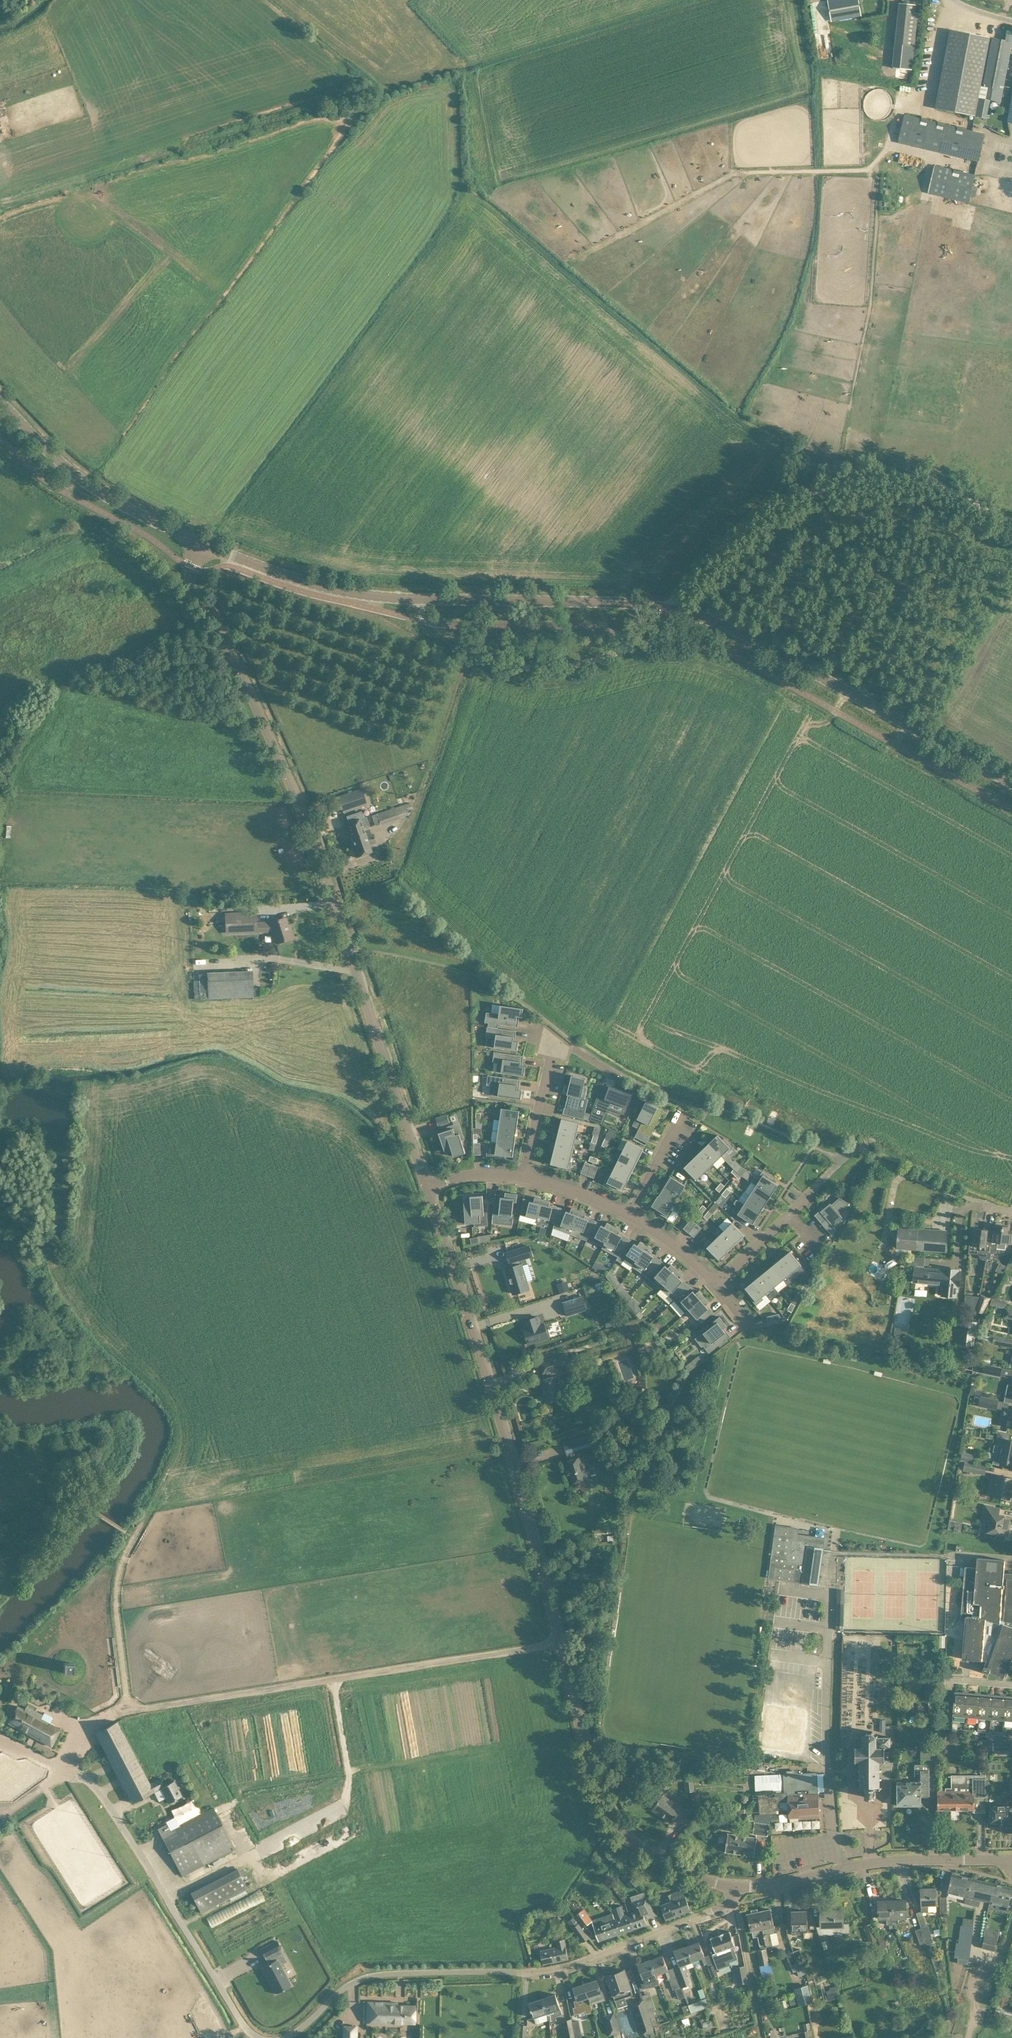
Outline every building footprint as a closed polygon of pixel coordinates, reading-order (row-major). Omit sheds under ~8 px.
[(862,16),(859,0),(828,0),(832,21),(862,16)] [(896,44),(893,68),(911,70),(917,14),(915,13),(915,5),(900,4),(896,44)] [(815,30),(819,59),(834,57),(830,28),(815,30)] [(935,109),(944,110),(975,116),(988,47),(990,48),(981,98),(1001,102),(1011,43),(1011,42),(960,32),(950,30),(935,109)] [(905,115),(898,142),(901,143),(907,144),(969,159),(979,161),(985,134),(909,116),(905,115)] [(935,165),(928,193),(969,203),(971,196),(975,197),(978,187),(973,186),(976,175),(935,165)] [(343,812),(367,804),(362,789),(338,797),(343,812)] [(380,824),(403,816),(408,814),(407,811),(413,809),(411,803),(377,814),(380,824)] [(361,812),(347,816),(349,823),(347,824),(353,839),(365,834),(363,827),(369,825),(366,817),(363,818),(361,812)] [(365,834),(353,839),(358,856),(371,851),(369,844),(376,842),(373,833),(366,836),(365,834)] [(298,902),(298,912),(318,911),(317,901),(298,902)] [(256,923),(256,913),(226,914),(226,932),(273,931),(276,943),(294,937),(291,929),(289,929),(286,917),(270,922),(270,923),(256,923)] [(208,998),(253,997),(252,971),(207,973),(208,998)] [(487,1012),(485,1022),(516,1026),(517,1016),(522,1017),(524,1008),(501,1005),(499,1014),(487,1012)] [(496,1038),(495,1047),(517,1050),(519,1041),(514,1041),(514,1039),(515,1030),(487,1026),(486,1037),(496,1038)] [(522,1056),(494,1052),(493,1062),(503,1063),(502,1072),(524,1075),(526,1067),(521,1066),(521,1064),(522,1056)] [(488,1075),(487,1085),(500,1087),(498,1096),(521,1099),(522,1090),(517,1089),(518,1088),(517,1088),(519,1079),(488,1075)] [(563,1113),(563,1114),(584,1119),(585,1112),(579,1110),(582,1098),(584,1098),(587,1088),(584,1087),(586,1078),(572,1075),(567,1094),(569,1095),(569,1098),(568,1098),(565,1107),(570,1109),(569,1114),(563,1113)] [(592,1114),(590,1119),(603,1124),(604,1121),(602,1121),(609,1103),(626,1109),(628,1107),(631,1097),(632,1094),(625,1092),(626,1091),(623,1091),(618,1089),(618,1088),(614,1087),(613,1090),(610,1089),(610,1088),(609,1087),(605,1099),(599,1097),(592,1114)] [(638,1130),(650,1136),(661,1114),(662,1112),(658,1110),(658,1109),(657,1109),(658,1107),(646,1101),(637,1119),(643,1121),(638,1130)] [(520,1110),(502,1108),(500,1119),(518,1122),(520,1110)] [(585,1112),(584,1119),(590,1120),(590,1119),(592,1114),(585,1112)] [(439,1125),(449,1122),(447,1114),(436,1118),(439,1125)] [(562,1118),(559,1130),(577,1134),(580,1123),(562,1118)] [(518,1122),(500,1119),(498,1131),(516,1133),(518,1122)] [(454,1156),(466,1152),(460,1133),(456,1135),(453,1128),(439,1133),(446,1154),(453,1151),(454,1156)] [(556,1141),(574,1145),(577,1134),(559,1130),(556,1141)] [(516,1133),(498,1131),(497,1142),(515,1145),(516,1133)] [(605,1138),(603,1142),(608,1144),(610,1140),(612,1136),(607,1134),(605,1138)] [(718,1135),(709,1143),(722,1156),(726,1160),(730,1164),(734,1161),(731,1158),(737,1152),(734,1148),(728,1142),(726,1143),(718,1135)] [(628,1140),(623,1151),(639,1159),(644,1148),(628,1140)] [(491,1141),(490,1146),(494,1147),(493,1156),(501,1157),(501,1155),(513,1156),(515,1145),(497,1142),(491,1141)] [(571,1156),(574,1145),(556,1141),(554,1152),(571,1156)] [(709,1143),(701,1151),(714,1164),(722,1156),(709,1143)] [(634,1169),(639,1159),(623,1151),(618,1161),(634,1169)] [(705,1172),(714,1164),(701,1151),(693,1159),(705,1172)] [(563,1167),(562,1169),(570,1171),(572,1162),(570,1161),(571,1156),(554,1152),(551,1164),(563,1167)] [(697,1180),(705,1172),(693,1159),(684,1167),(697,1180)] [(734,1161),(730,1164),(734,1168),(734,1169),(738,1172),(740,1169),(742,1167),(735,1160),(734,1161)] [(629,1179),(634,1169),(618,1161),(613,1171),(629,1179)] [(585,1162),(581,1173),(588,1175),(592,1164),(585,1162)] [(598,1166),(592,1164),(588,1175),(594,1178),(598,1166)] [(738,1172),(737,1172),(741,1175),(752,1182),(756,1176),(753,1174),(751,1173),(751,1172),(742,1167),(740,1169),(738,1172)] [(756,1176),(752,1182),(757,1185),(772,1194),(778,1185),(768,1178),(769,1176),(762,1171),(756,1168),(753,1174),(756,1176)] [(608,1175),(604,1183),(612,1187),(613,1185),(623,1190),(629,1179),(613,1171),(610,1176),(608,1175)] [(670,1176),(664,1186),(679,1195),(686,1185),(670,1176)] [(766,1204),(772,1194),(757,1185),(750,1194),(766,1204)] [(673,1205),(679,1195),(664,1186),(658,1196),(673,1205)] [(495,1197),(492,1222),(511,1224),(512,1214),(514,1201),(517,1202),(518,1193),(506,1192),(505,1195),(505,1197),(504,1197),(495,1196),(495,1197)] [(750,1194),(744,1204),(759,1214),(766,1204),(750,1194)] [(483,1195),(471,1196),(471,1201),(464,1201),(466,1223),(481,1222),(480,1215),(484,1215),(483,1195)] [(671,1209),(673,1205),(658,1196),(652,1206),(662,1212),(661,1214),(668,1218),(673,1210),(671,1209)] [(521,1214),(519,1220),(536,1225),(537,1223),(543,1199),(535,1197),(534,1201),(533,1201),(523,1199),(520,1214),(521,1214)] [(830,1203),(815,1215),(832,1236),(836,1229),(834,1227),(839,1222),(838,1221),(842,1217),(841,1215),(843,1213),(844,1214),(850,1204),(839,1198),(832,1204),(830,1203)] [(543,1199),(537,1223),(548,1225),(549,1221),(555,1223),(560,1208),(550,1206),(549,1205),(551,1200),(543,1199)] [(736,1205),(732,1211),(738,1214),(753,1224),(759,1214),(744,1204),(737,1199),(734,1203),(736,1205)] [(706,1213),(710,1216),(713,1213),(719,1205),(716,1201),(709,1210),(706,1213)] [(569,1212),(560,1208),(555,1223),(553,1228),(570,1234),(579,1210),(572,1207),(570,1212),(569,1211),(569,1212)] [(587,1240),(589,1236),(595,1221),(586,1218),(585,1217),(587,1213),(579,1210),(570,1234),(587,1240)] [(689,1233),(696,1223),(691,1219),(683,1228),(689,1233)] [(604,1226),(595,1221),(589,1236),(594,1238),(593,1241),(603,1246),(614,1226),(607,1222),(605,1226),(604,1226)] [(987,1259),(990,1260),(991,1254),(993,1254),(996,1251),(997,1248),(1006,1249),(1006,1244),(1006,1243),(1011,1244),(1011,1231),(1008,1231),(1008,1226),(1002,1225),(1002,1224),(1001,1223),(997,1222),(996,1223),(996,1224),(994,1224),(994,1229),(992,1242),(989,1241),(988,1253),(987,1259)] [(689,1232),(689,1233),(694,1237),(702,1227),(696,1223),(692,1228),(689,1232)] [(732,1223),(724,1231),(736,1244),(745,1235),(732,1223)] [(618,1257),(621,1252),(629,1239),(620,1234),(619,1234),(621,1229),(614,1226),(603,1246),(602,1248),(618,1257)] [(947,1253),(948,1231),(933,1230),(898,1227),(896,1248),(906,1249),(945,1252),(945,1253),(947,1253)] [(994,1229),(984,1228),(984,1229),(974,1228),(971,1245),(980,1246),(979,1253),(979,1254),(979,1255),(979,1256),(980,1257),(981,1258),(982,1258),(982,1259),(983,1259),(986,1259),(988,1253),(989,1241),(992,1242),(994,1229)] [(728,1252),(736,1244),(724,1231),(716,1239),(728,1252)] [(478,1236),(470,1238),(471,1244),(479,1242),(482,1242),(481,1236),(478,1236)] [(625,1259),(633,1265),(647,1245),(641,1241),(638,1245),(637,1244),(637,1245),(629,1239),(621,1252),(618,1257),(617,1260),(622,1263),(625,1259)] [(720,1260),(728,1252),(716,1239),(712,1242),(710,1240),(704,1247),(709,1253),(711,1251),(720,1260)] [(654,1250),(647,1245),(633,1265),(632,1266),(648,1277),(660,1260),(652,1255),(652,1254),(651,1254),(654,1250)] [(513,1267),(506,1269),(514,1293),(529,1289),(527,1281),(533,1279),(529,1263),(527,1264),(522,1265),(521,1264),(520,1259),(532,1256),(529,1246),(527,1246),(506,1253),(509,1263),(511,1262),(512,1264),(513,1267)] [(790,1251),(781,1258),(792,1272),(801,1265),(790,1251)] [(944,1270),(924,1268),(925,1256),(916,1255),(908,1266),(908,1267),(915,1267),(914,1281),(943,1284),(942,1295),(952,1296),(956,1296),(957,1285),(959,1286),(960,1272),(958,1271),(958,1270),(951,1269),(951,1271),(945,1270),(945,1268),(944,1268),(944,1270)] [(781,1258),(772,1266),(784,1280),(792,1272),(781,1258)] [(660,1260),(648,1277),(660,1288),(677,1269),(672,1264),(668,1267),(667,1267),(660,1260)] [(1000,1262),(996,1270),(1002,1274),(1007,1266),(1000,1262)] [(784,1280),(772,1266),(763,1273),(775,1287),(784,1280)] [(681,1279),(680,1278),(683,1274),(677,1269),(660,1288),(674,1300),(688,1285),(681,1279)] [(763,1273),(754,1280),(766,1294),(770,1300),(779,1292),(779,1291),(775,1287),(763,1273)] [(766,1294),(754,1280),(745,1288),(753,1297),(751,1298),(756,1305),(764,1299),(762,1297),(766,1294)] [(567,1283),(558,1286),(560,1293),(570,1290),(567,1283)] [(588,1285),(586,1288),(587,1291),(590,1293),(594,1291),(596,1289),(595,1286),(592,1284),(588,1285)] [(695,1293),(688,1285),(674,1300),(686,1313),(705,1296),(699,1290),(696,1293),(695,1293)] [(572,1298),(583,1294),(580,1287),(569,1291),(572,1298)] [(982,1313),(990,1298),(980,1294),(977,1311),(982,1313)] [(584,1296),(563,1302),(567,1315),(588,1309),(584,1296)] [(707,1306),(706,1305),(710,1302),(705,1296),(686,1313),(690,1310),(701,1323),(713,1313),(707,1306)] [(978,1298),(973,1297),(973,1298),(971,1297),(970,1305),(977,1306),(978,1298)] [(992,1297),(990,1305),(998,1307),(1000,1298),(992,1297)] [(768,1323),(780,1320),(779,1313),(767,1316),(768,1323)] [(526,1329),(524,1329),(528,1344),(549,1337),(544,1323),(540,1324),(538,1316),(523,1321),(526,1329)] [(715,1324),(700,1336),(705,1343),(703,1345),(709,1353),(719,1345),(720,1347),(728,1341),(727,1339),(729,1337),(724,1330),(723,1329),(727,1326),(720,1316),(713,1321),(715,1324)] [(616,1325),(614,1320),(605,1323),(606,1328),(616,1325)] [(960,1336),(959,1343),(973,1345),(974,1338),(976,1322),(965,1321),(962,1320),(961,1329),(960,1336)] [(905,1341),(906,1336),(896,1334),(897,1328),(896,1328),(894,1339),(905,1341)] [(651,1341),(649,1335),(640,1337),(642,1344),(651,1341)] [(994,1335),(992,1343),(1011,1347),(1011,1339),(994,1335)] [(655,1351),(653,1344),(646,1346),(648,1353),(655,1351)] [(558,1375),(556,1370),(570,1366),(566,1354),(540,1362),(543,1374),(546,1374),(547,1378),(540,1380),(546,1402),(556,1399),(557,1401),(565,1399),(564,1397),(565,1397),(558,1375)] [(983,1355),(981,1362),(990,1364),(991,1356),(983,1355)] [(690,1362),(685,1366),(689,1371),(695,1367),(690,1362)] [(1000,1376),(1001,1368),(984,1364),(983,1372),(1000,1376)] [(641,1384),(629,1384),(629,1393),(629,1395),(635,1395),(635,1393),(641,1392),(642,1392),(642,1384),(641,1384)] [(1004,1401),(1011,1403),(1011,1394),(1006,1393),(1004,1401)] [(1009,1402),(981,1397),(975,1395),(974,1402),(979,1403),(979,1405),(997,1409),(997,1408),(1005,1410),(1003,1416),(1009,1417),(1007,1427),(1011,1427),(1011,1409),(1011,1410),(1008,1409),(1009,1402)] [(1009,1439),(1010,1433),(999,1431),(996,1445),(1002,1446),(1001,1453),(995,1452),(992,1463),(999,1465),(999,1462),(1011,1464),(1011,1440),(1009,1439)] [(582,1456),(580,1452),(594,1448),(590,1435),(564,1443),(568,1455),(570,1455),(571,1460),(564,1462),(566,1470),(568,1470),(568,1473),(567,1474),(570,1483),(579,1481),(580,1483),(588,1480),(587,1478),(589,1478),(582,1456)] [(962,1453),(961,1459),(972,1462),(973,1455),(962,1453)] [(985,1474),(987,1465),(965,1461),(963,1470),(985,1474)] [(1011,1488),(1011,1477),(992,1473),(991,1479),(996,1480),(995,1486),(993,1496),(1010,1499),(1011,1488)] [(1007,1535),(1011,1517),(998,1515),(1000,1508),(986,1505),(982,1521),(990,1523),(988,1531),(1007,1535)] [(950,1519),(948,1529),(954,1531),(953,1531),(958,1532),(960,1526),(955,1525),(956,1520),(950,1519)] [(775,1527),(771,1561),(789,1563),(790,1562),(796,1563),(794,1581),(818,1585),(823,1549),(824,1548),(824,1542),(825,1538),(824,1538),(818,1537),(814,1537),(813,1540),(803,1539),(795,1538),(797,1529),(775,1527)] [(961,1617),(962,1617),(962,1616),(967,1616),(965,1648),(964,1648),(963,1659),(981,1660),(981,1665),(984,1666),(982,1671),(987,1672),(989,1673),(989,1672),(991,1673),(997,1675),(1000,1676),(1004,1678),(1004,1676),(1010,1659),(1011,1654),(1011,1577),(1003,1577),(1004,1574),(1004,1573),(1004,1563),(1005,1563),(1005,1560),(977,1557),(977,1559),(977,1564),(977,1565),(977,1567),(970,1567),(965,1566),(965,1574),(961,1617)] [(775,1566),(773,1579),(780,1579),(791,1581),(793,1569),(775,1566)] [(73,1673),(74,1664),(63,1663),(62,1673),(73,1673)] [(968,1692),(955,1692),(953,1716),(966,1717),(968,1692)] [(980,1693),(968,1692),(966,1717),(978,1718),(980,1693)] [(980,1693),(978,1718),(991,1719),(993,1695),(980,1693)] [(993,1695),(991,1719),(1003,1720),(1006,1696),(993,1695)] [(1006,1696),(1003,1720),(1011,1721),(1011,1696),(1006,1696)] [(927,1713),(935,1713),(936,1700),(927,1700),(927,1713)] [(17,1706),(8,1723),(32,1736),(41,1719),(43,1715),(26,1706),(24,1710),(17,1706)] [(41,1719),(32,1736),(51,1746),(60,1729),(50,1723),(53,1717),(44,1712),(43,1715),(41,1719)] [(149,1784),(116,1721),(95,1732),(132,1802),(153,1791),(160,1787),(168,1802),(181,1795),(173,1780),(163,1785),(159,1778),(149,1784)] [(891,1778),(890,1737),(876,1737),(876,1734),(872,1733),(867,1733),(863,1735),(863,1737),(855,1737),(855,1761),(860,1761),(860,1788),(865,1788),(865,1797),(875,1797),(875,1788),(880,1788),(880,1778),(891,1778)] [(1005,1742),(992,1742),(992,1751),(1005,1751),(1005,1750),(1005,1742)] [(935,1758),(936,1743),(921,1743),(920,1758),(935,1758)] [(897,1805),(921,1805),(921,1796),(929,1796),(929,1770),(920,1770),(920,1781),(897,1781),(897,1805)] [(785,1774),(755,1775),(755,1785),(756,1791),(776,1790),(776,1792),(787,1791),(787,1793),(788,1793),(789,1807),(789,1817),(799,1817),(799,1818),(820,1817),(820,1813),(818,1791),(817,1773),(817,1772),(808,1773),(785,1774)] [(946,1791),(937,1791),(938,1809),(975,1809),(974,1796),(985,1796),(987,1796),(987,1779),(972,1779),(972,1784),(952,1784),(952,1788),(946,1788),(946,1791)] [(775,1796),(759,1797),(760,1811),(779,1810),(778,1802),(787,1801),(787,1793),(787,1791),(776,1792),(775,1793),(775,1796)] [(658,1801),(652,1809),(672,1823),(675,1818),(681,1823),(682,1821),(688,1825),(695,1815),(698,1811),(692,1807),(689,1811),(672,1799),(671,1800),(663,1794),(658,1801)] [(1011,1799),(1004,1799),(1004,1803),(999,1803),(999,1805),(990,1805),(990,1822),(1011,1822),(1011,1805),(1011,1799)] [(167,1824),(157,1829),(182,1876),(235,1848),(214,1808),(170,1830),(167,1824)] [(768,1835),(769,1824),(754,1822),(753,1833),(768,1835)] [(754,1855),(757,1837),(728,1833),(725,1851),(754,1855)] [(630,1871),(633,1867),(627,1862),(624,1865),(630,1871)] [(237,1868),(190,1892),(201,1913),(248,1889),(237,1868)] [(633,1888),(638,1883),(627,1872),(623,1875),(628,1881),(628,1882),(633,1888)] [(990,1901),(994,1883),(952,1873),(947,1892),(966,1896),(964,1903),(979,1906),(980,1899),(990,1901)] [(1010,1897),(1011,1889),(1011,1887),(994,1883),(990,1901),(1008,1906),(1010,1897)] [(688,1885),(686,1889),(689,1894),(692,1893),(694,1888),(688,1885)] [(936,1904),(937,1904),(936,1887),(920,1888),(921,1911),(916,1913),(921,1928),(926,1942),(928,1948),(933,1946),(932,1942),(934,1942),(928,1925),(927,1926),(922,1912),(928,1911),(928,1904),(931,1904),(931,1906),(932,1907),(935,1907),(936,1906),(936,1904)] [(674,1900),(672,1893),(665,1896),(667,1902),(660,1905),(666,1920),(691,1910),(685,1896),(674,1900)] [(633,1928),(647,1924),(645,1918),(656,1915),(646,1897),(632,1902),(635,1911),(628,1914),(633,1928)] [(892,1924),(892,1900),(878,1901),(878,1918),(887,1918),(887,1924),(892,1924)] [(892,1924),(898,1924),(898,1917),(906,1917),(906,1900),(892,1900),(892,1924)] [(622,1905),(612,1908),(613,1912),(615,1918),(620,1933),(633,1928),(628,1914),(625,1915),(622,1905)] [(584,1908),(574,1915),(582,1926),(592,1919),(584,1908)] [(771,1909),(759,1911),(766,1944),(766,1945),(767,1946),(773,1945),(770,1933),(775,1932),(775,1929),(774,1927),(774,1926),(773,1919),(771,1909)] [(843,1910),(821,1911),(821,1921),(821,1926),(824,1926),(825,1933),(835,1932),(835,1934),(835,1935),(842,1935),(842,1932),(849,1932),(849,1922),(843,1923),(843,1920),(843,1910)] [(759,1911),(748,1914),(751,1931),(752,1930),(753,1936),(758,1935),(760,1945),(766,1944),(759,1911)] [(792,1934),(800,1934),(800,1929),(808,1929),(807,1911),(791,1911),(792,1934)] [(969,1958),(973,1918),(960,1917),(956,1957),(969,1958)] [(615,1918),(595,1925),(600,1940),(607,1938),(620,1933),(615,1918)] [(869,1943),(877,1940),(871,1922),(864,1925),(869,1943)] [(580,1923),(572,1928),(583,1943),(590,1937),(580,1923)] [(921,1928),(915,1930),(920,1944),(921,1944),(926,1942),(921,1928)] [(712,1943),(709,1945),(718,1969),(719,1969),(718,1968),(719,1968),(729,1964),(730,1965),(731,1964),(730,1962),(729,1961),(737,1958),(737,1959),(738,1959),(733,1946),(735,1945),(730,1931),(724,1933),(716,1935),(716,1936),(710,1938),(712,1943)] [(881,1947),(887,1946),(883,1931),(877,1933),(881,1947)] [(995,1950),(998,1938),(984,1935),(982,1947),(995,1950)] [(543,1964),(568,1959),(566,1949),(564,1939),(556,1940),(558,1947),(540,1951),(541,1955),(543,1964)] [(260,1949),(264,1957),(281,1948),(277,1940),(260,1949)] [(707,1963),(704,1956),(705,1956),(699,1941),(687,1946),(692,1961),(699,1958),(702,1965),(707,1963)] [(681,1987),(689,1984),(685,1972),(688,1971),(685,1963),(692,1961),(687,1946),(674,1951),(680,1965),(674,1967),(681,1986),(681,1987)] [(766,1948),(758,1950),(761,1965),(769,1963),(766,1948)] [(793,1951),(797,1963),(804,1961),(800,1949),(793,1951)] [(793,1951),(786,1953),(791,1965),(793,1972),(805,1968),(803,1961),(797,1963),(793,1951)] [(925,1953),(927,1966),(934,1965),(932,1952),(925,1953)] [(668,1969),(666,1964),(663,1955),(650,1960),(655,1974),(662,1972),(665,1979),(666,1979),(670,1980),(673,1989),(681,1986),(674,1967),(668,1969)] [(277,1959),(261,1967),(275,1994),(291,1985),(286,1977),(288,1976),(281,1964),(280,1965),(277,1959)] [(650,1960),(638,1965),(641,1972),(638,1973),(643,1988),(644,1988),(643,1988),(658,1982),(659,1985),(660,1985),(656,1974),(655,1974),(650,1960)] [(712,1977),(718,1974),(714,1965),(708,1967),(712,1977)] [(745,1965),(735,1967),(736,1967),(739,1984),(748,1982),(745,1965)] [(613,1973),(607,1975),(610,1985),(615,2000),(625,1997),(633,1994),(628,1979),(624,1969),(619,1971),(613,1973)] [(602,1991),(597,1980),(585,1984),(592,2004),(605,1999),(602,1991)] [(585,1984),(573,1988),(577,1997),(577,2000),(574,2001),(576,2007),(574,2007),(575,2014),(585,2011),(586,2014),(593,2011),(591,2004),(592,2004),(585,1984)] [(811,1996),(808,1985),(795,1989),(800,2005),(812,2002),(812,2001),(811,1996)] [(830,1989),(826,1990),(828,2000),(839,1997),(835,1986),(829,1987),(830,1989)] [(999,1993),(996,2003),(1007,2006),(1009,1996),(999,1993)] [(550,2022),(556,2020),(555,2016),(562,2014),(559,2003),(556,1994),(542,1998),(548,2017),(549,2019),(550,2022)] [(548,2017),(542,1998),(529,2003),(533,2017),(534,2017),(535,2022),(538,2023),(549,2019),(548,2017)] [(708,2006),(705,1998),(688,2005),(688,2004),(687,2004),(690,2012),(691,2012),(708,2006)] [(644,2000),(633,2004),(643,2033),(644,2033),(653,2030),(653,2028),(650,2019),(646,2009),(644,2000)] [(415,2023),(415,2005),(397,2005),(397,2002),(367,2002),(367,2022),(415,2023)] [(685,2014),(690,2012),(687,2004),(682,2006),(685,2014)] [(653,2007),(646,2009),(650,2019),(656,2017),(653,2007)] [(995,2013),(1006,2016),(1004,2024),(1011,2026),(1011,2011),(996,2007),(995,2013)] [(610,2034),(620,2032),(614,2012),(604,2015),(610,2034)] [(571,2018),(563,2020),(566,2037),(575,2037),(571,2018)] [(571,2018),(575,2037),(582,2037),(579,2020),(572,2021),(572,2018),(571,2018)] [(812,2037),(813,2037),(811,2029),(810,2022),(803,2024),(805,2031),(806,2037),(812,2037)] [(527,2025),(520,2024),(519,2037),(526,2037),(527,2025)] [(928,2033),(922,2026),(911,2035),(914,2037),(921,2037),(928,2033)]
